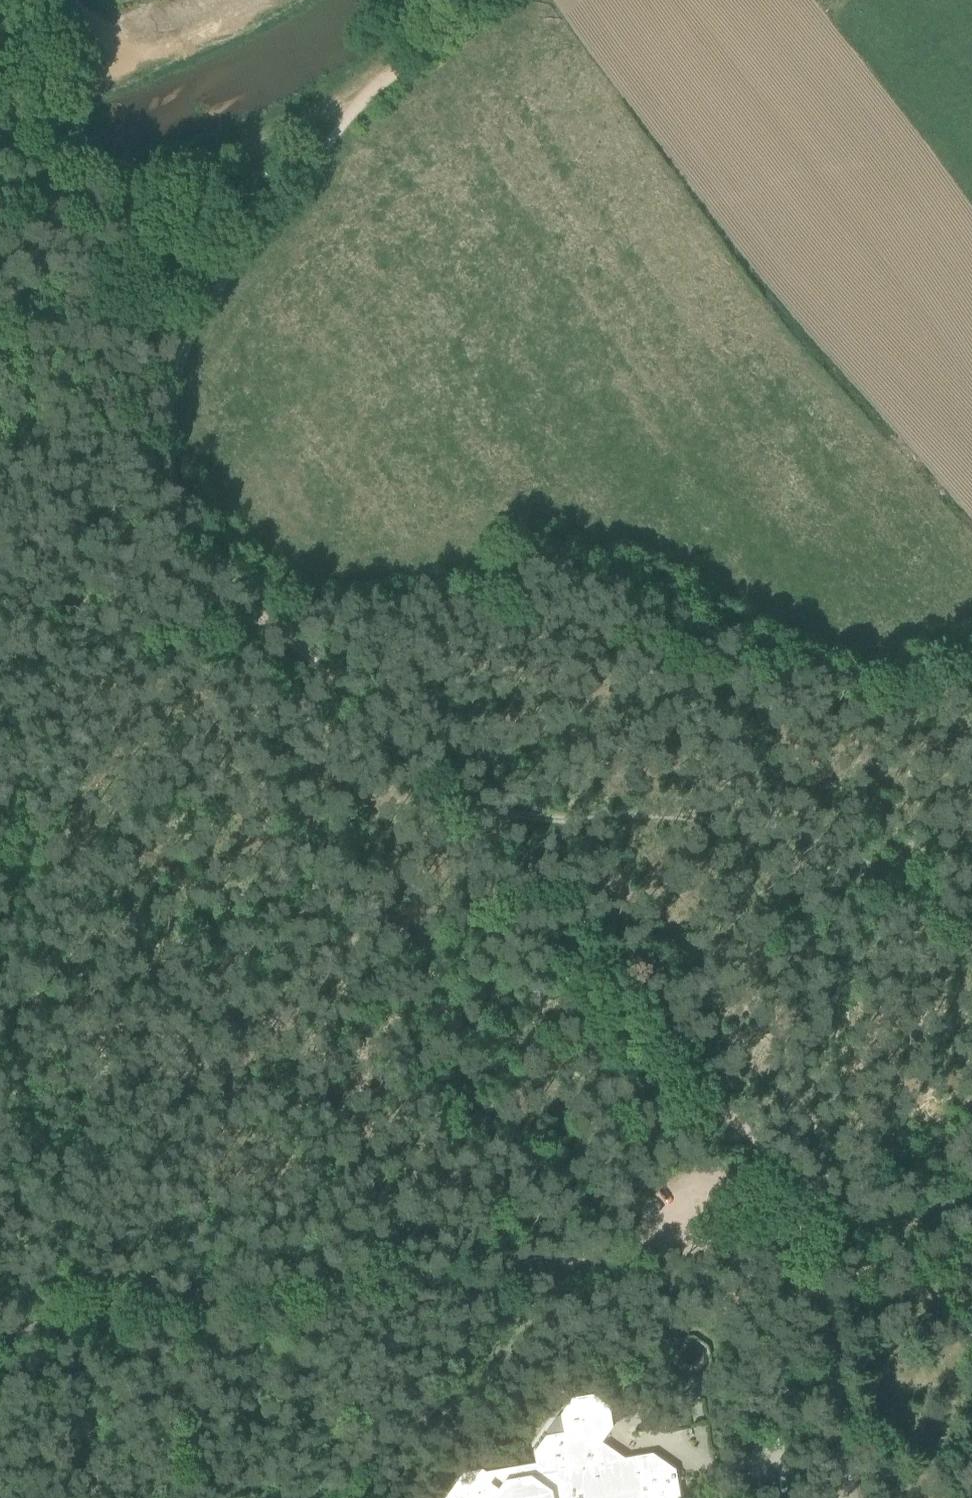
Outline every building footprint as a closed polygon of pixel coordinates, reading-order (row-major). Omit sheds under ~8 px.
[(603,1443),(614,1427),(611,1407),(594,1396),(574,1399),(562,1416),(565,1433),(547,1437),(535,1454),(537,1465),(486,1473),(483,1470),(464,1474),(447,1497),(681,1497),(676,1471),(654,1454),(626,1459),(603,1443)]
